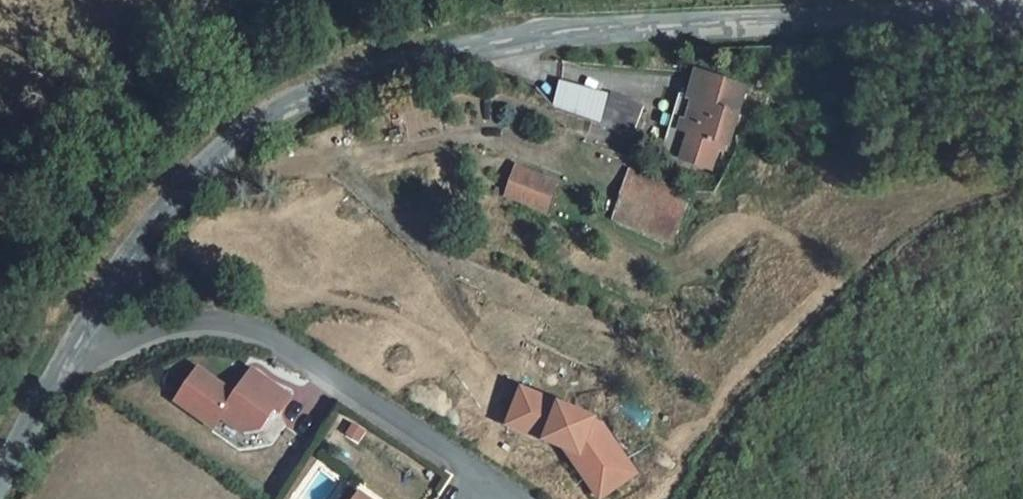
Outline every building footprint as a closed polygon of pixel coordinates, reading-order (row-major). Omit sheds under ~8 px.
[(721,153),(728,154),(749,96),(698,78),(691,104),(683,101),(664,156),(714,174),(721,153)] [(643,109),(566,88),(559,115),(630,139),(643,109)] [(517,166),(506,192),(545,208),(556,182),(517,166)] [(612,216),(670,244),(690,204),(635,177),(612,216)] [(164,264),(154,280),(163,285),(173,269),(164,264)] [(200,361),(176,392),(213,420),(221,409),(242,425),(260,422),(274,403),(280,407),(291,392),(253,364),(236,388),(200,361)] [(563,443),(578,449),(574,458),(584,473),(593,466),(609,469),(625,458),(600,422),(591,418),(592,415),(520,385),(506,420),(563,443)] [(578,449),(563,443),(574,458),(578,449)] [(593,466),(584,473),(598,492),(632,468),(625,458),(609,469),(593,466)] [(353,498),(372,498),(359,490),(353,498)]
